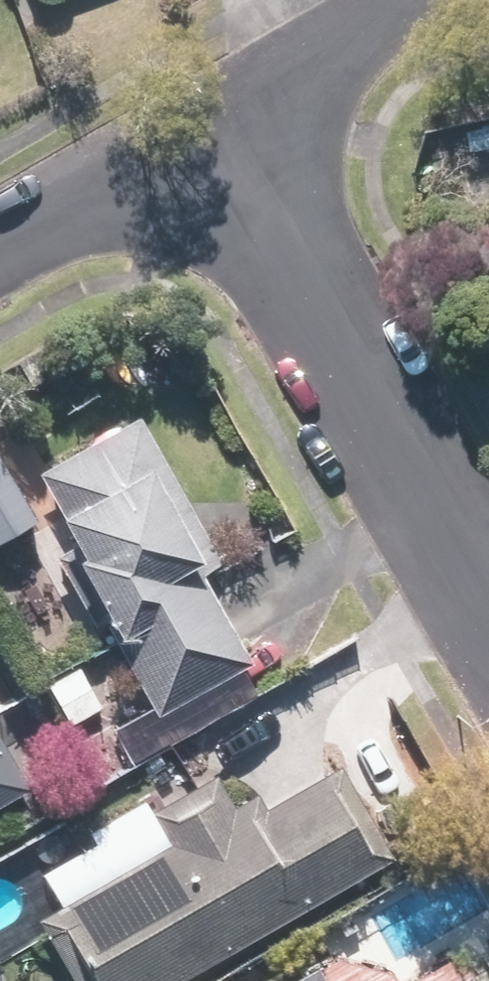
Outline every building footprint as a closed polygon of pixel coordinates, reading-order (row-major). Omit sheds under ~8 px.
[(146,416),(35,472),(71,543),(48,554),(88,634),(105,625),(153,720),(253,669),(200,564),(216,556),(146,416)] [(82,662),(47,683),(76,733),(112,712),(82,662)] [(0,736),(0,810),(32,793),(0,736)] [(262,808),(253,793),(231,805),(214,775),(180,794),(152,810),(146,798),(90,830),(97,842),(45,872),(90,951),(71,962),(82,980),(174,980),(397,855),(344,762),(262,808)] [(296,980),(320,980),(315,971),(296,980)]
